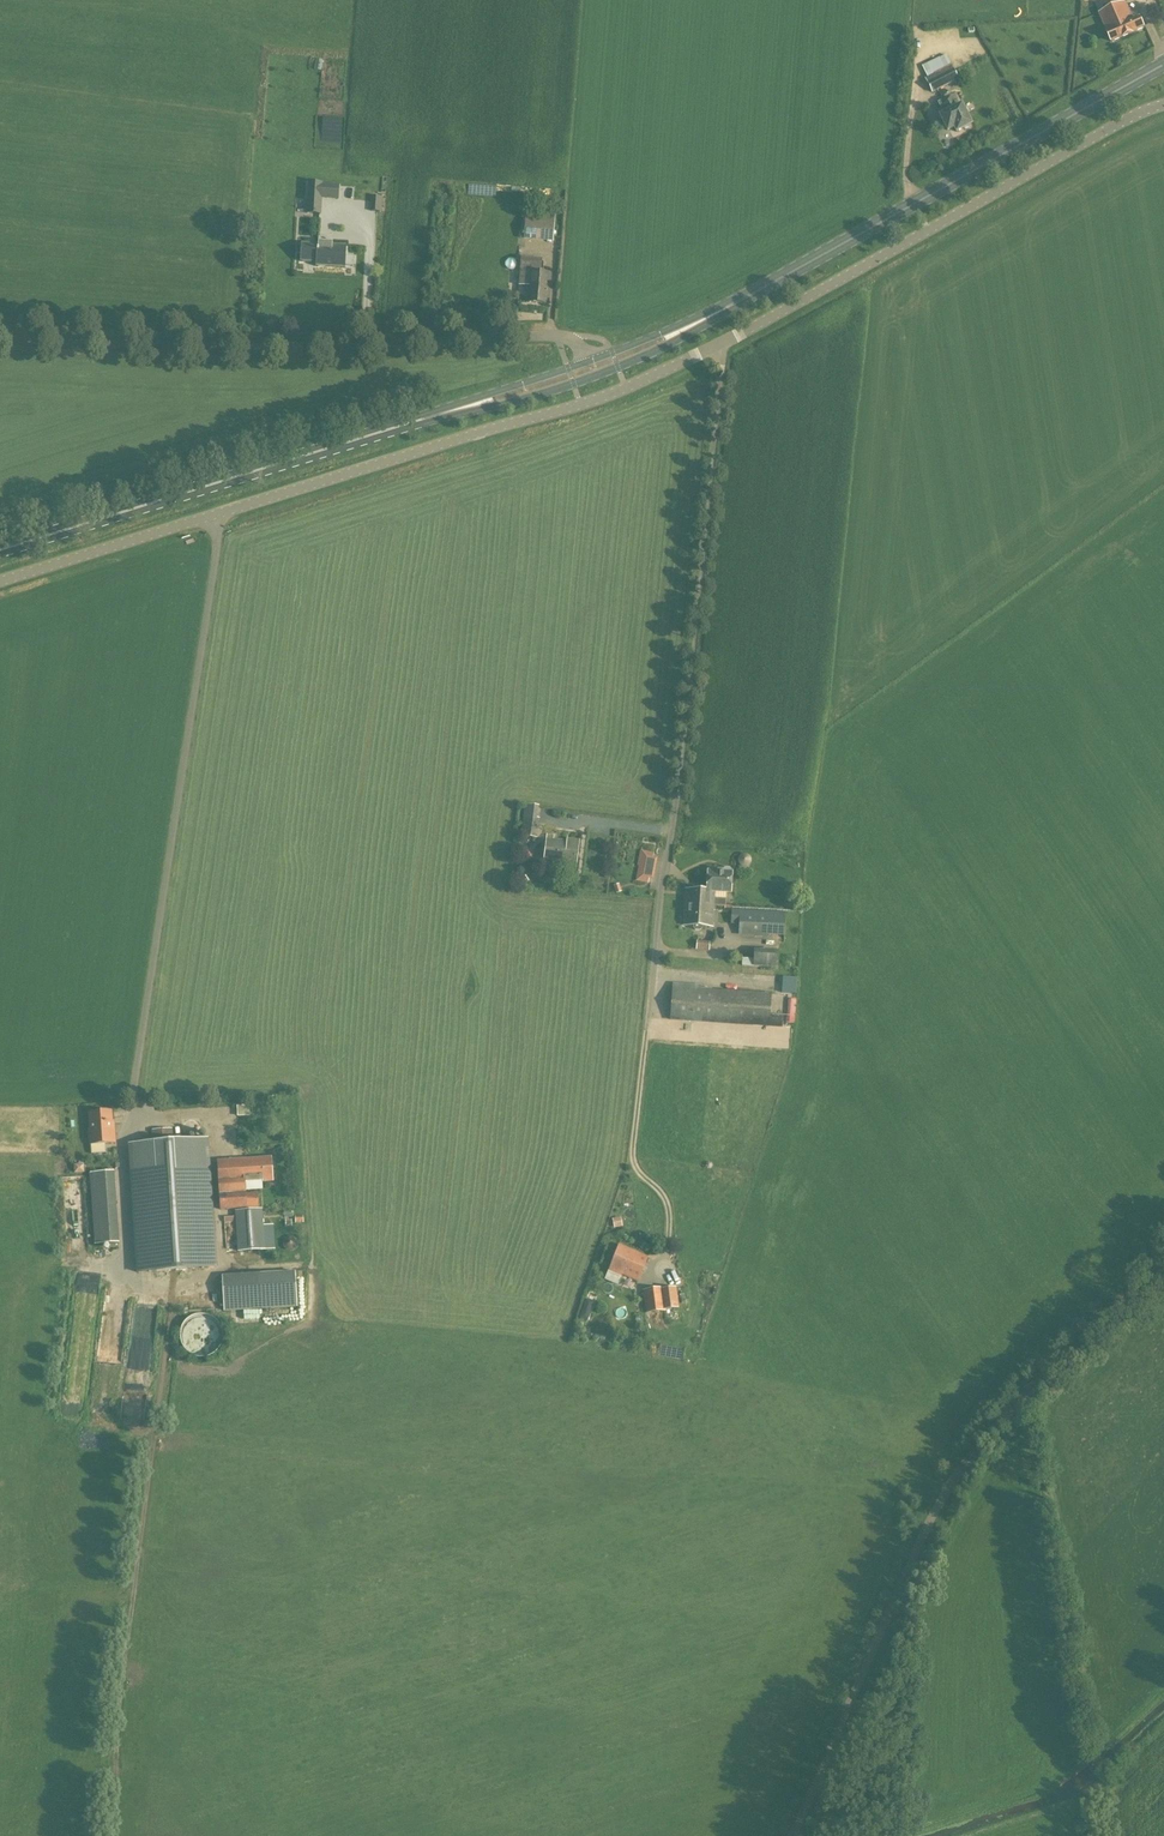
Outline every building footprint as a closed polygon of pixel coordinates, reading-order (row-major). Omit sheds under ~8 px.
[(1140,18),(1133,21),(1125,2),(1099,13),(1112,42),(1144,28),(1140,18)] [(959,79),(951,65),(925,79),(932,93),(959,79)] [(954,128),(956,132),(962,129),(965,130),(968,128),(969,126),(971,125),(961,106),(956,108),(951,96),(937,103),(944,116),(941,117),(943,121),(948,131),(954,128)] [(343,141),(343,118),(324,117),(323,141),(343,141)] [(308,186),(307,202),(321,203),(321,202),(338,203),(338,189),(322,188),(322,187),(308,186)] [(372,197),(371,211),(380,211),(381,197),(372,197)] [(297,212),(306,212),(306,198),(297,198),(297,212)] [(524,240),(553,242),(555,216),(526,214),(524,240)] [(302,247),(301,265),(317,266),(316,270),(344,272),(345,249),(332,248),(332,247),(318,247),(318,248),(302,247)] [(519,272),(529,273),(527,298),(526,303),(548,305),(550,274),(541,274),(542,259),(521,257),(519,272)] [(262,276),(273,277),(274,261),(263,261),(262,276)] [(538,810),(523,808),(521,828),(520,836),(537,838),(538,830),(540,818),(537,818),(538,810)] [(543,863),(544,863),(544,872),(556,873),(557,865),(576,867),(579,841),(567,839),(567,841),(546,838),(543,863)] [(653,868),(639,866),(636,880),(647,882),(648,877),(651,877),(653,868)] [(706,890),(690,889),(691,890),(693,890),(693,895),(702,896),(702,904),(713,905),(739,904),(739,903),(726,902),(727,893),(730,893),(731,872),(707,870),(706,890)] [(529,881),(521,871),(512,878),(520,888),(529,881)] [(691,890),(690,889),(685,888),(683,925),(712,927),(713,906),(725,907),(725,908),(739,908),(739,904),(713,905),(702,904),(702,896),(693,895),(693,890),(691,890)] [(731,924),(739,925),(738,936),(767,937),(767,935),(784,936),(785,912),(768,911),(731,909),(731,924)] [(710,949),(710,940),(698,940),(698,949),(710,949)] [(753,966),(776,967),(777,951),(754,949),(753,966)] [(771,993),(701,988),(701,985),(673,984),(669,1020),(769,1027),(782,1028),(783,1015),(770,1014),(771,993)] [(795,999),(789,998),(786,1022),(794,1023),(795,999)] [(250,1105),(239,1105),(239,1115),(250,1115),(250,1105)] [(91,1129),(90,1129),(91,1144),(115,1142),(114,1127),(113,1127),(112,1110),(90,1112),(91,1129)] [(152,1130),(152,1141),(128,1143),(137,1274),(216,1267),(213,1238),(207,1138),(173,1140),(172,1129),(152,1130)] [(220,1212),(247,1210),(247,1208),(258,1207),(257,1193),(246,1193),(245,1183),(272,1181),(271,1158),(247,1159),(217,1161),(220,1209),(220,1212)] [(90,1173),(94,1244),(119,1243),(114,1171),(90,1173)] [(266,1252),(263,1210),(235,1212),(238,1253),(266,1252)] [(621,1276),(622,1274),(638,1281),(647,1257),(618,1245),(608,1270),(621,1276)] [(248,1274),(221,1275),(222,1305),(223,1311),(296,1307),(294,1271),(248,1274)] [(676,1287),(663,1289),(663,1287),(642,1289),(645,1313),(666,1311),(665,1309),(678,1307),(676,1287)] [(223,1341),(224,1336),(223,1332),(222,1327),(220,1323),(217,1319),(213,1316),(208,1314),(204,1313),(199,1313),(194,1313),(191,1315),(187,1317),(184,1320),(181,1323),(179,1328),(178,1332),(178,1336),(178,1341),(180,1345),(182,1349),(185,1352),(189,1355),(194,1357),(198,1358),(202,1358),(206,1358),(210,1356),(215,1354),(217,1352),(220,1348),(222,1344),(223,1341)] [(656,1350),(676,1353),(677,1347),(657,1343),(656,1350)] [(1089,1766),(1073,1779),(1080,1787),(1096,1775),(1089,1766)]
